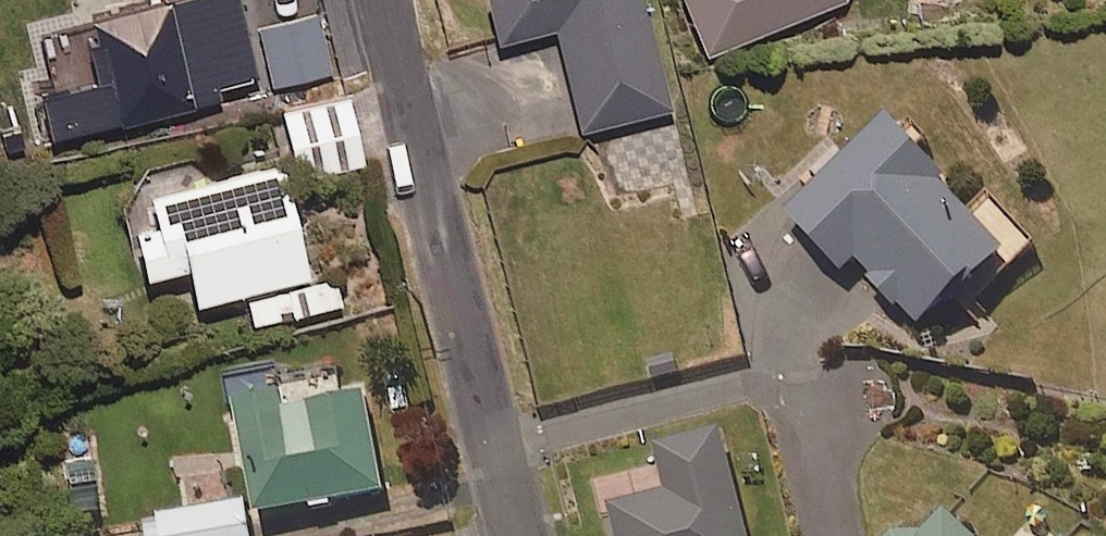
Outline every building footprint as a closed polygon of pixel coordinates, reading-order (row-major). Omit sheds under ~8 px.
[(39,77),(54,144),(224,106),(221,93),(259,84),(244,35),(237,0),(200,0),(40,36),(44,54),(26,58),(30,79),(39,77)] [(642,0),(488,0),(488,3),(499,45),(559,29),(588,138),(672,116),(642,0)] [(710,58),(846,3),(847,0),(687,0),(710,58)] [(244,35),(259,84),(261,92),(335,76),(322,18),(244,35)] [(362,163),(350,102),(284,115),(296,176),(362,163)] [(864,274),(893,304),(899,299),(918,318),(1000,239),(939,176),(947,169),(888,109),(786,207),(843,266),(850,259),(856,254),(869,268),(864,274)] [(309,283),(280,170),(151,203),(159,233),(136,239),(148,286),(189,275),(199,312),(309,283)] [(336,287),(249,306),(255,330),(341,310),(336,287)] [(259,524),(312,514),(314,520),(338,516),(337,509),(390,499),(377,397),(291,408),(289,398),(243,404),(259,524)] [(722,423),(656,437),(667,486),(609,499),(617,535),(747,535),(722,423)] [(96,459),(62,460),(64,522),(98,521),(96,459)] [(942,504),(912,535),(976,535),(942,504)] [(147,525),(149,535),(253,535),(248,508),(147,525)] [(898,524),(887,535),(911,535),(898,524)]
